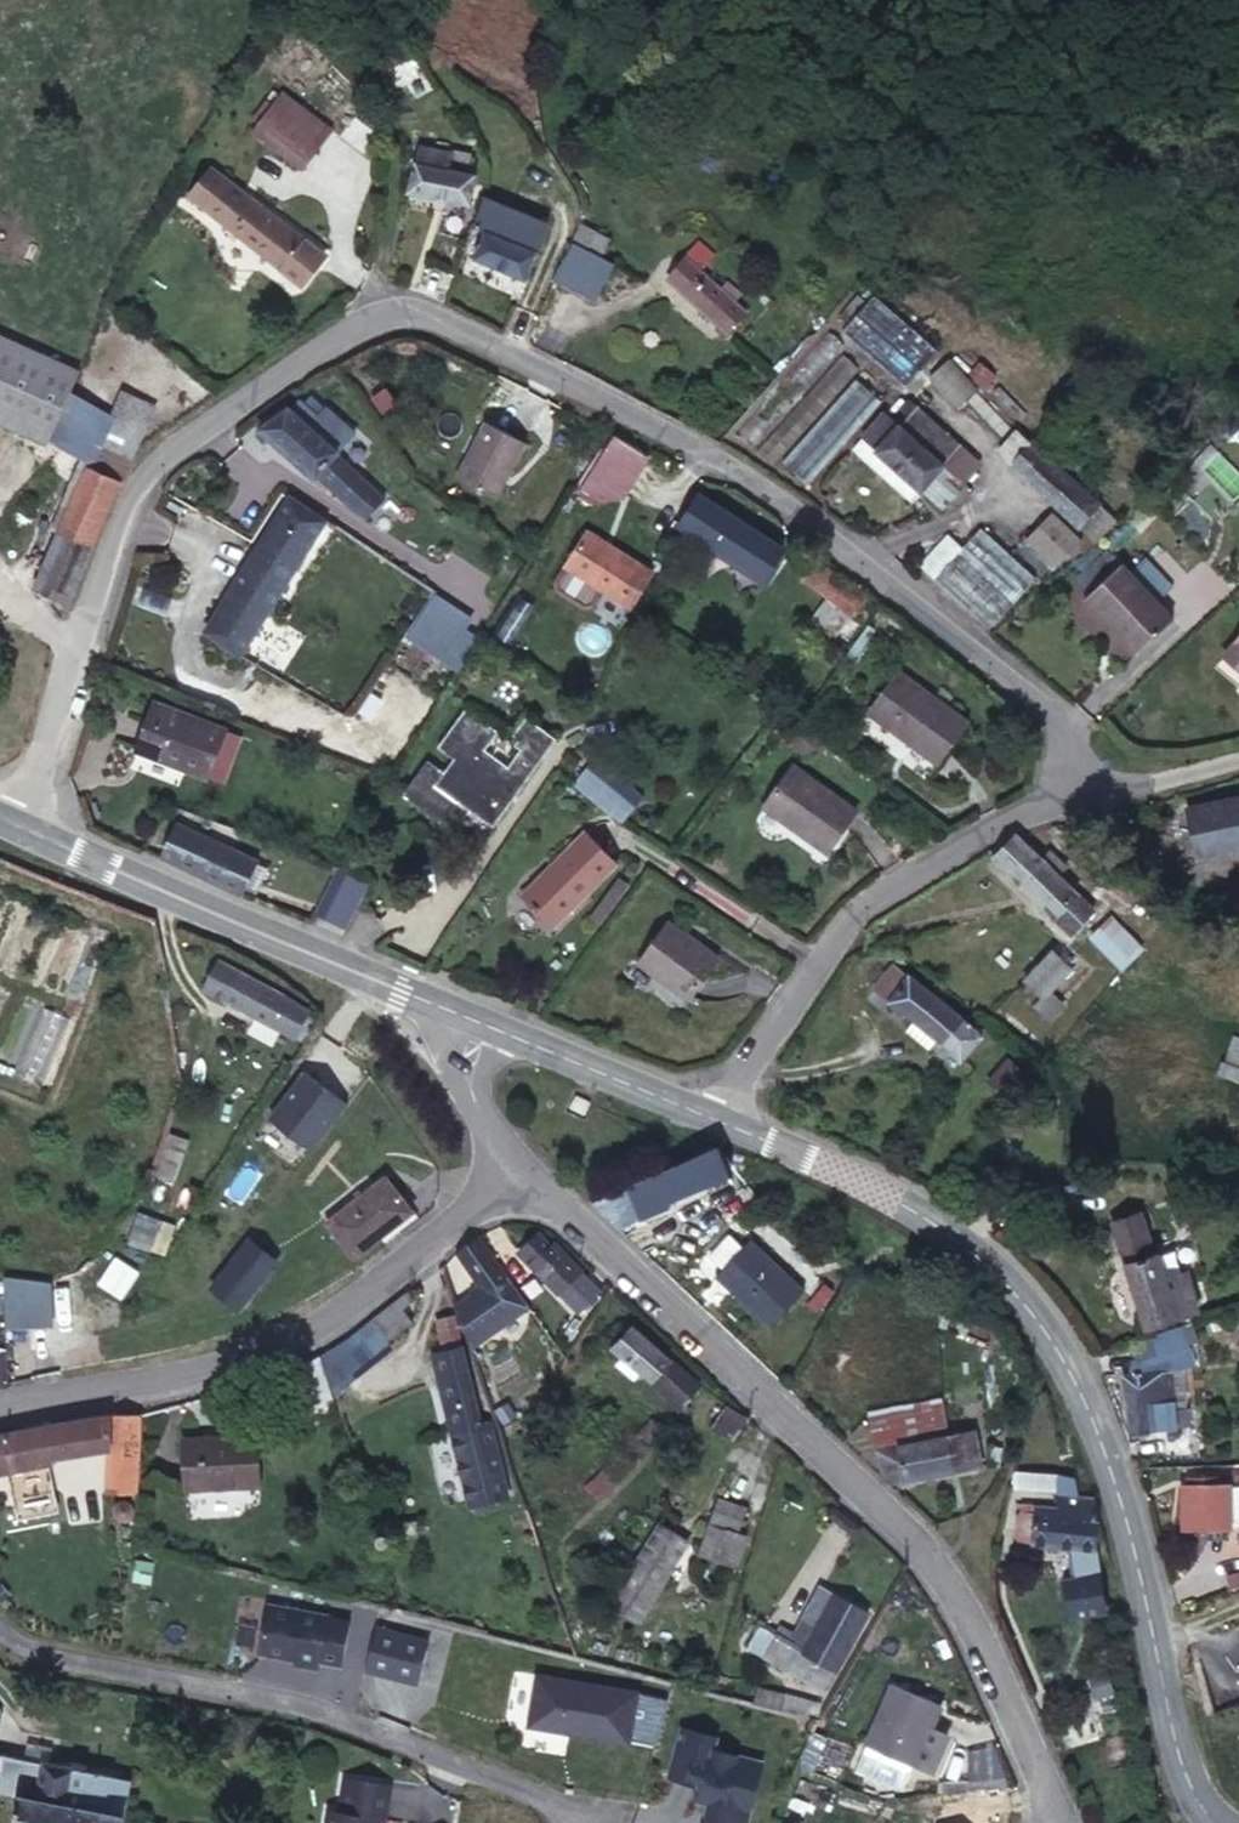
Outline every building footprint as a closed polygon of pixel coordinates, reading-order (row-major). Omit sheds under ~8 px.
[(278,120),(293,98),(277,87),(250,126),(300,161),(312,143),(278,120)] [(327,121),(293,98),(278,120),(312,143),(327,121)] [(433,140),(420,135),(401,188),(464,211),(474,182),(444,172),(449,157),(431,150),(433,140)] [(317,244),(205,158),(185,184),(298,269),(317,244)] [(548,225),(484,198),(475,228),(485,232),(475,257),(526,279),(548,225)] [(603,231),(579,217),(571,234),(594,247),(603,231)] [(728,268),(719,277),(699,261),(715,243),(698,230),(683,248),(666,269),(727,320),(744,298),(737,292),(744,283),(728,268)] [(607,263),(568,244),(552,275),(591,295),(607,263)] [(938,347),(869,286),(837,324),(905,385),(938,347)] [(0,325),(0,421),(44,440),(78,360),(0,325)] [(757,447),(801,487),(880,401),(817,342),(784,378),(804,396),(757,447)] [(950,414),(972,394),(946,363),(923,383),(950,414)] [(98,499),(129,417),(137,393),(105,381),(31,584),(70,597),(98,499)] [(1006,435),(1023,418),(993,387),(976,403),(1006,435)] [(297,393),(288,405),(286,403),(268,428),(362,500),(381,477),(326,435),(335,423),(297,393)] [(910,393),(892,413),(962,475),(979,454),(910,393)] [(1233,412),(1207,439),(1212,445),(1174,483),(1207,517),(1225,499),(1234,509),(1238,504),(1238,417),(1233,412)] [(892,413),(871,437),(941,499),(962,475),(892,413)] [(524,439),(486,418),(458,473),(495,494),(524,439)] [(640,451),(613,435),(583,481),(610,499),(640,451)] [(860,450),(929,510),(941,499),(871,437),(860,450)] [(1097,493),(1038,441),(1014,467),(1074,519),(1097,493)] [(775,539),(690,492),(674,519),(761,565),(785,578),(799,552),(775,539)] [(240,650),(282,589),(315,541),(326,526),(287,501),(275,518),(245,561),(200,624),(240,650)] [(1052,575),(1080,546),(1048,516),(1020,544),(1052,575)] [(1036,570),(978,519),(933,570),(990,621),(1036,570)] [(600,579),(628,600),(649,570),(586,525),(555,570),(556,578),(581,596),(589,595),(600,579)] [(847,577),(814,555),(802,571),(834,594),(847,577)] [(1115,560),(1078,596),(1134,648),(1170,612),(1115,560)] [(1219,648),(1238,667),(1238,627),(1219,648)] [(410,643),(390,674),(419,694),(441,665),(410,643)] [(873,705),(887,719),(875,735),(925,772),(937,757),(967,718),(900,667),(873,705)] [(224,731),(158,703),(142,740),(207,769),(224,731)] [(453,716),(429,753),(447,765),(436,785),(497,820),(545,743),(516,725),(502,746),(512,756),(505,770),(476,753),(485,738),(453,716)] [(447,765),(429,753),(412,781),(430,792),(436,785),(447,765)] [(853,807),(789,760),(757,806),(819,853),(853,807)] [(600,775),(589,793),(621,816),(633,795),(600,775)] [(1196,802),(1207,839),(1238,830),(1238,790),(1196,802)] [(1207,839),(1196,802),(1182,805),(1198,854),(1238,843),(1238,830),(1207,839)] [(615,864),(583,829),(522,888),(554,923),(615,864)] [(1089,906),(1053,873),(1060,865),(1042,848),(1035,857),(1010,834),(989,859),(1069,929),(1089,906)] [(170,835),(159,861),(233,894),(249,854),(224,844),(220,854),(170,835)] [(345,931),(365,885),(335,872),(315,919),(345,931)] [(1118,973),(1142,949),(1110,917),(1086,940),(1118,973)] [(716,961),(668,920),(638,960),(686,1000),(716,961)] [(1071,958),(1050,943),(1022,980),(1040,994),(1058,968),(1063,969),(1071,958)] [(291,1040),(305,1015),(216,965),(202,990),(291,1040)] [(981,1029),(905,975),(886,999),(912,1018),(937,1036),(963,1054),(981,1029)] [(937,1036),(912,1018),(906,1027),(931,1044),(937,1036)] [(1021,1055),(998,1035),(977,1062),(1001,1081),(1021,1055)] [(348,1107),(307,1076),(272,1122),(314,1153),(348,1107)] [(725,1169),(721,1157),(713,1142),(602,1196),(612,1217),(725,1169)] [(406,1207),(384,1180),(334,1220),(355,1247),(406,1207)] [(1185,1265),(1178,1267),(1176,1253),(1165,1255),(1161,1257),(1165,1270),(1163,1271),(1156,1247),(1153,1248),(1141,1205),(1112,1213),(1143,1320),(1197,1305),(1185,1265)] [(740,1240),(727,1229),(709,1251),(722,1263),(716,1271),(772,1318),(802,1284),(746,1235),(740,1240)] [(556,1284),(574,1266),(546,1242),(541,1246),(530,1237),(516,1250),(556,1284)] [(531,1303),(482,1241),(455,1251),(483,1287),(458,1297),(472,1342),(531,1303)] [(274,1268),(247,1244),(215,1281),(242,1303),(274,1268)] [(592,1282),(574,1266),(556,1284),(551,1289),(571,1304),(592,1282)] [(134,1293),(135,1277),(105,1277),(103,1293),(134,1293)] [(49,1284),(3,1279),(7,1327),(53,1325),(49,1284)] [(828,1312),(837,1292),(812,1281),(803,1301),(828,1312)] [(413,1318),(401,1301),(377,1320),(389,1338),(413,1318)] [(725,1407),(626,1322),(609,1341),(708,1426),(725,1407)] [(480,1431),(457,1329),(439,1332),(440,1349),(430,1353),(465,1506),(505,1498),(494,1429),(480,1431)] [(1140,1343),(1143,1360),(1134,1363),(1136,1374),(1120,1378),(1129,1425),(1157,1419),(1175,1415),(1168,1371),(1181,1368),(1174,1337),(1140,1343)] [(333,1401),(320,1357),(308,1365),(317,1405),(333,1401)] [(317,1405),(309,1368),(273,1378),(281,1414),(317,1405)] [(869,1413),(876,1452),(948,1437),(941,1400),(869,1413)] [(130,1409),(113,1414),(97,1417),(0,1431),(0,1471),(49,1465),(48,1459),(102,1451),(97,1487),(116,1487),(116,1485),(130,1409)] [(948,1437),(876,1452),(886,1480),(889,1484),(982,1466),(974,1432),(948,1437)] [(256,1484),(250,1433),(183,1442),(188,1489),(256,1484)] [(1054,1491),(1055,1474),(1016,1472),(1012,1489),(1054,1492),(1054,1491)] [(1075,1478),(1055,1474),(1054,1491),(1059,1493),(1078,1495),(1075,1478)] [(112,1509),(111,1513),(134,1516),(138,1489),(116,1485),(116,1487),(113,1503),(112,1509)] [(1224,1521),(1225,1489),(1184,1488),(1182,1520),(1224,1521)] [(1022,1504),(1021,1513),(1018,1516),(1016,1537),(1019,1541),(1070,1547),(1075,1577),(1063,1579),(1070,1618),(1107,1612),(1097,1552),(1099,1535),(1094,1498),(1057,1494),(1056,1514),(1052,1514),(1052,1506),(1022,1504)] [(95,1505),(98,1511),(102,1513),(105,1513),(112,1509),(113,1503),(112,1500),(110,1497),(106,1495),(100,1496),(97,1498),(95,1502),(95,1505)] [(737,1522),(713,1514),(700,1554),(722,1562),(737,1522)] [(683,1536),(656,1521),(611,1604),(638,1618),(683,1536)] [(153,1563),(136,1560),(133,1580),(150,1583),(153,1563)] [(836,1595),(823,1587),(804,1618),(818,1626),(836,1595)] [(826,1691),(839,1669),(870,1614),(850,1603),(836,1595),(818,1626),(804,1618),(795,1634),(781,1627),(777,1634),(761,1624),(747,1648),(788,1672),(789,1669),(826,1691)] [(326,1611),(268,1600),(260,1641),(266,1649),(296,1655),(295,1660),(316,1664),(326,1611)] [(429,1640),(375,1627),(365,1669),(418,1682),(429,1640)] [(637,1685),(536,1668),(529,1712),(535,1720),(629,1736),(637,1685)] [(913,1758),(932,1704),(888,1689),(867,1742),(913,1758)] [(751,1788),(748,1781),(754,1777),(759,1759),(710,1746),(713,1734),(678,1725),(666,1774),(699,1783),(695,1797),(704,1799),(699,1817),(712,1821),(711,1822),(742,1822),(751,1788)] [(110,1816),(118,1774),(0,1750),(0,1795),(12,1799),(9,1822),(108,1822),(110,1816)] [(344,1773),(338,1807),(327,1805),(324,1822),(375,1822),(376,1815),(383,1816),(390,1782),(344,1773)]
